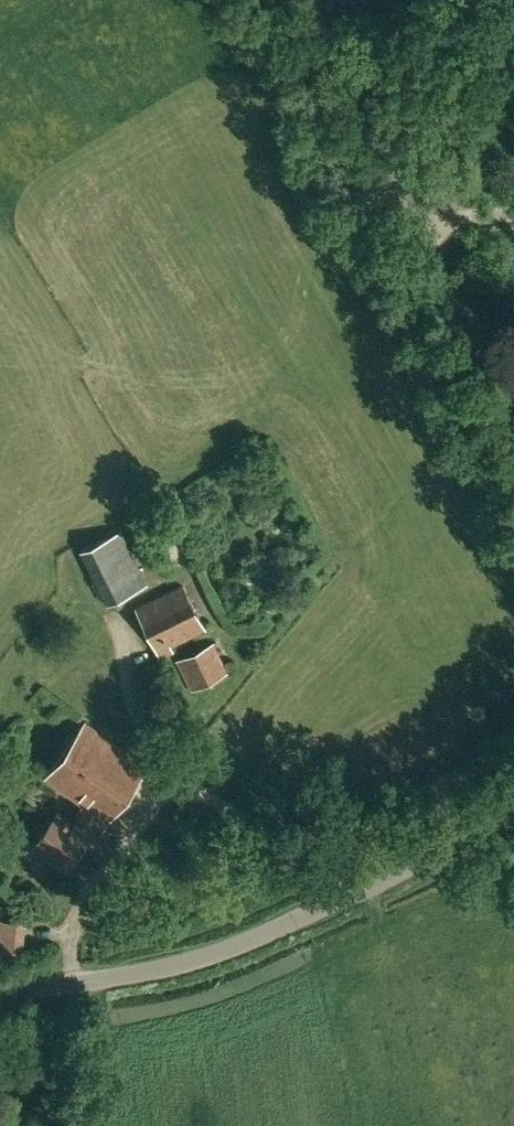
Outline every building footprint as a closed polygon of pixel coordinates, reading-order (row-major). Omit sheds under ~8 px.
[(121,530),(80,550),(106,604),(147,584),(121,530)] [(207,629),(192,600),(184,584),(136,608),(161,659),(175,652),(172,646),(207,629)] [(176,661),(192,691),(229,673),(214,642),(176,661)] [(44,778),(82,804),(110,823),(149,765),(86,720),(44,778)] [(104,832),(110,823),(82,804),(72,819),(58,809),(31,848),(66,874),(83,851),(99,862),(115,839),(104,832)] [(23,963),(27,922),(0,919),(0,962),(23,963)]
